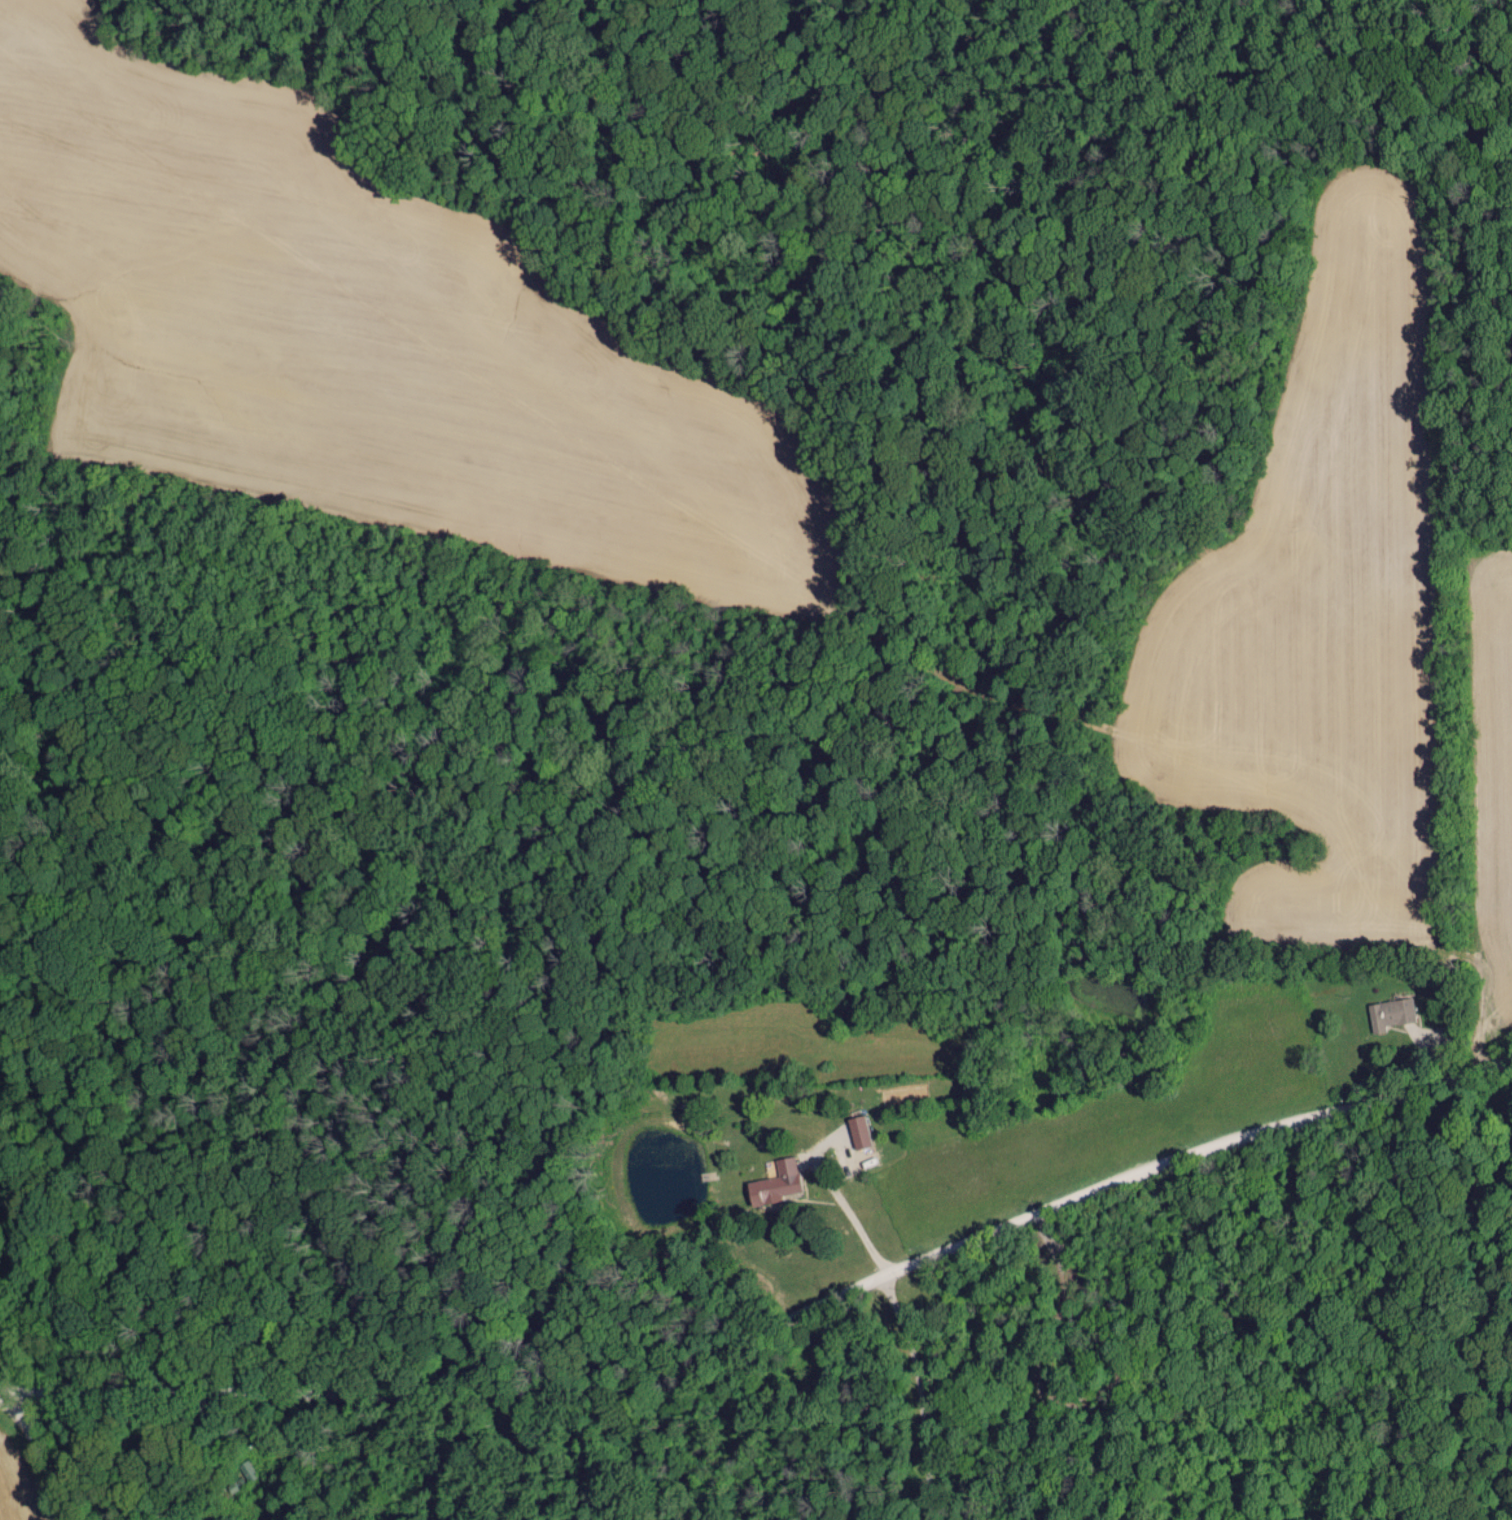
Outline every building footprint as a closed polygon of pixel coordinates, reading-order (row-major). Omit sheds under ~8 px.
[(870,1143),(861,1113),(844,1118),(852,1148),(870,1143)] [(747,1203),(799,1194),(792,1155),(773,1158),(776,1175),(743,1181),(747,1203)]
